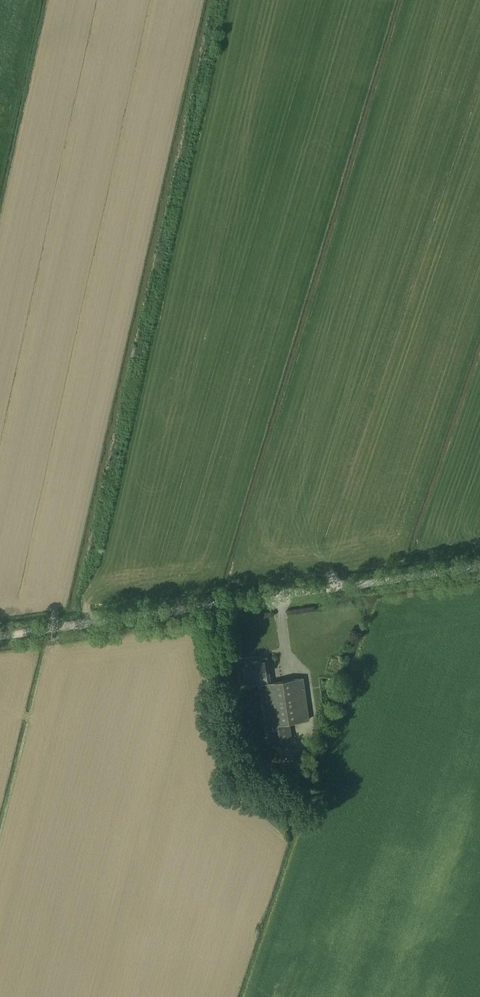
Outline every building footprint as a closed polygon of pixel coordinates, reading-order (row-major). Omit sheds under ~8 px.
[(258,684),(261,684),(270,742),(291,738),(289,722),(309,719),(303,678),(270,683),(267,657),(257,659),(257,660),(252,660),(252,656),(238,658),(240,669),(243,669),(244,677),(257,675),(258,684)]
